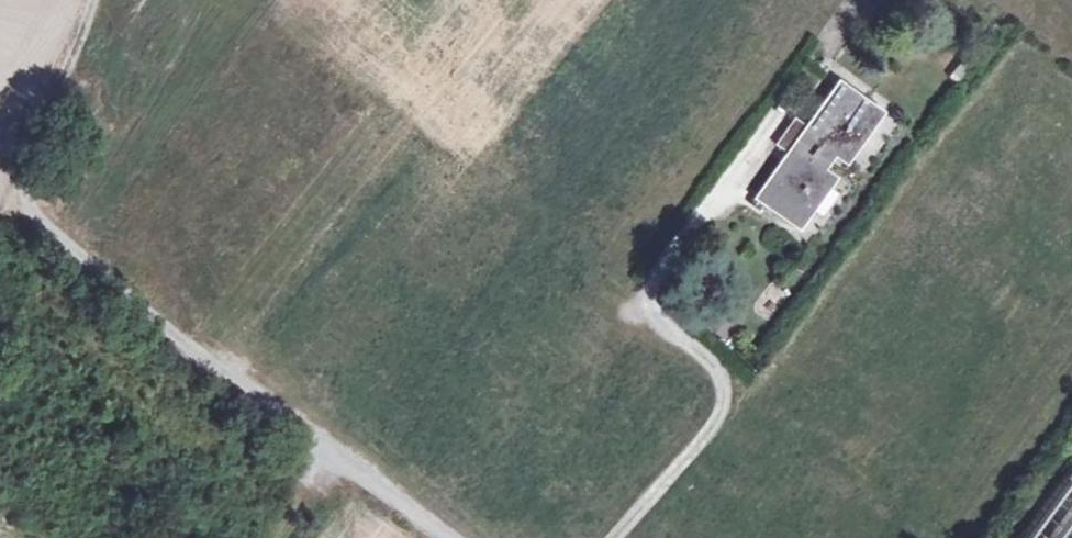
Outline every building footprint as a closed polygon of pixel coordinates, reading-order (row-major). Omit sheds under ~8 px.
[(852,100),(855,95),(839,83),(835,88),(852,100)] [(852,100),(835,88),(814,118),(819,121),(813,130),(794,117),(775,144),(794,157),(788,166),(783,162),(762,192),(779,203),(775,209),(794,222),(806,205),(811,209),(834,176),(822,168),(833,152),(845,161),(868,129),(862,125),(874,108),(855,95),(852,100)] [(880,112),(874,108),(862,125),(868,129),(880,112)] [(779,203),(762,192),(758,197),(775,209),(779,203)] [(800,226),(811,209),(806,205),(794,222),(800,226)] [(1022,537),(1071,537),(1071,471),(1022,537)]
